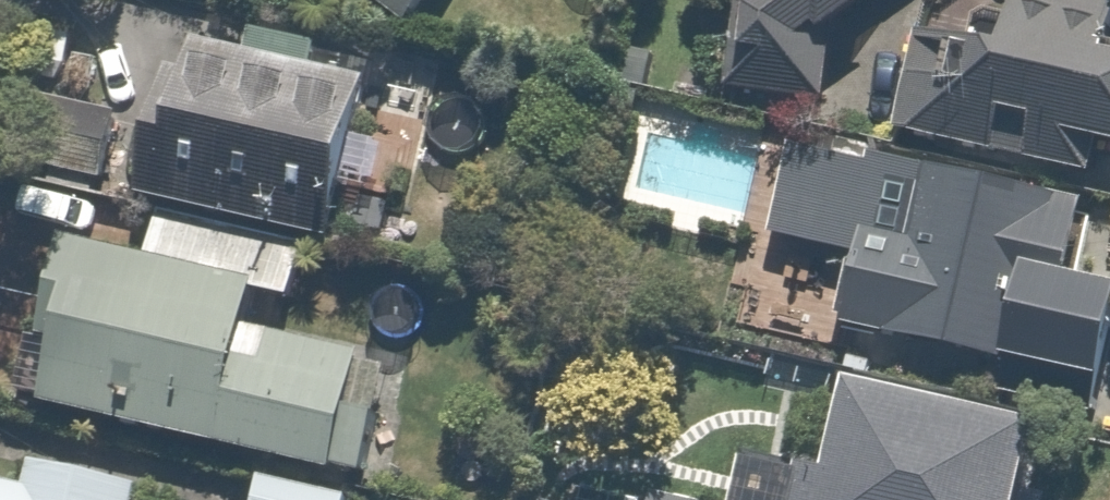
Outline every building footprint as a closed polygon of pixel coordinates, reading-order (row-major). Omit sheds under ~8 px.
[(424,40),(452,0),(368,0),(424,40)] [(855,26),(895,0),(797,0),(800,4),(735,47),(794,138),(888,77),(855,26)] [(950,169),(1109,199),(1109,0),(1029,0),(1022,38),(976,30),(950,169)] [(181,65),(150,211),(358,255),(389,109),(181,65)] [(790,152),(770,242),(875,266),(856,353),(1109,410),(1109,301),(1081,294),(1097,221),(790,152)] [(53,416),(73,420),(380,492),(410,365),(300,339),(315,275),(98,224),(53,416)] [(858,393),(835,489),(798,480),(793,499),(1030,499),(1045,438),(858,393)] [(152,497),(45,470),(38,499),(151,499),(152,497)] [(269,481),(265,499),(347,499),(269,481)]
